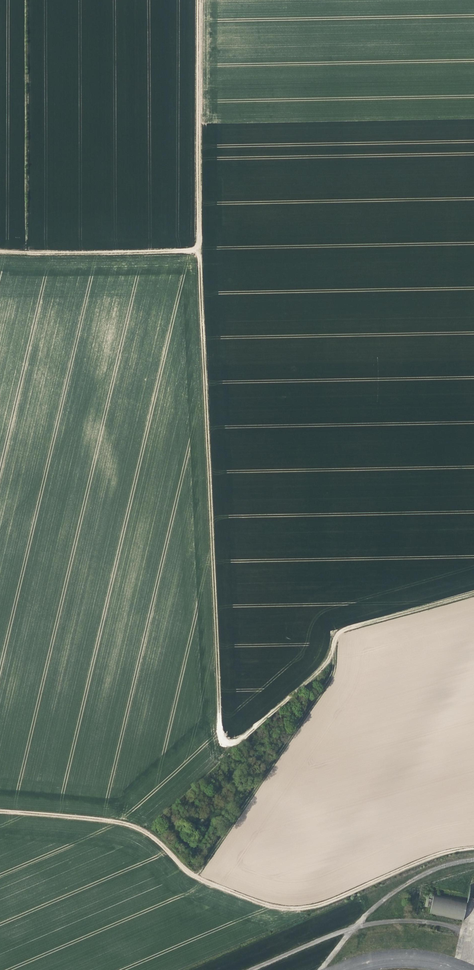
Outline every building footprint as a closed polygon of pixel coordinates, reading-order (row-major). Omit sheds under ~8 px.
[(214,806),(218,798),(212,794),(208,802),(214,806)] [(463,922),(468,901),(435,894),(430,914),(463,922)]
